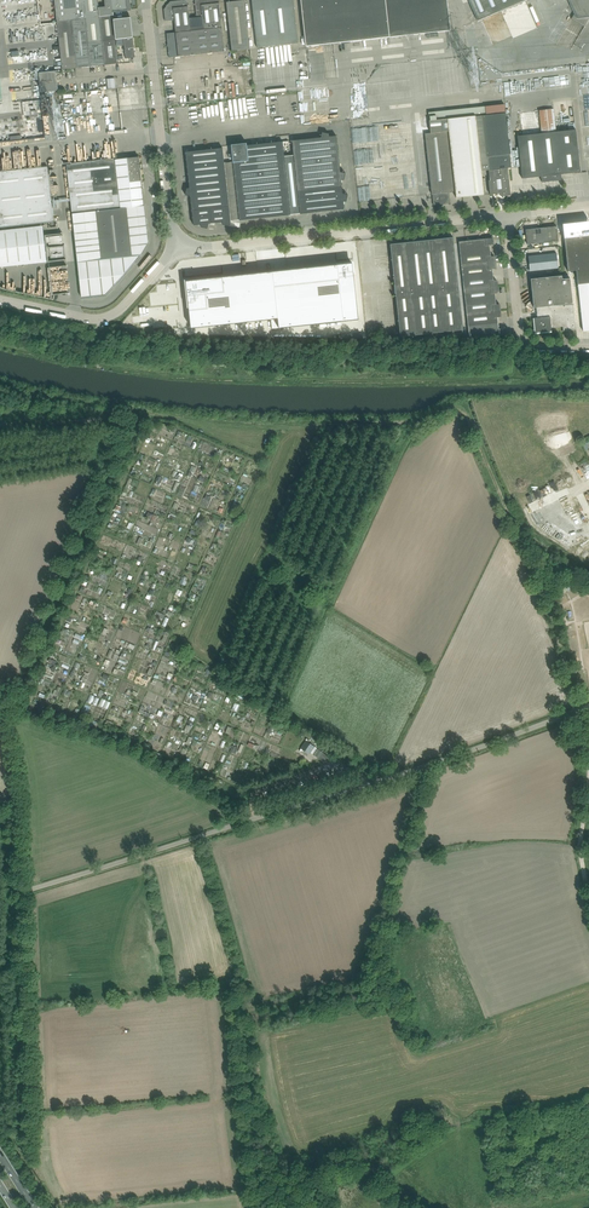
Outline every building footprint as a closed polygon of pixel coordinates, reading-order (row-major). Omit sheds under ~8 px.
[(57,22),(71,20),(85,19),(100,17),(114,15),(114,13),(113,11),(128,10),(127,0),(105,0),(106,7),(99,7),(98,0),(55,0),(57,22)] [(164,9),(165,21),(174,20),(176,33),(191,31),(189,19),(188,6),(187,0),(184,0),(170,1),(164,9)] [(189,19),(191,31),(204,30),(222,28),(219,2),(219,0),(195,0),(195,5),(197,18),(189,19)] [(243,0),(232,0),(232,2),(227,2),(232,51),(250,49),(245,0),(243,0)] [(263,47),(278,46),(273,0),(252,0),(257,48),(263,47)] [(278,46),(299,43),(294,0),(273,0),(278,46)] [(306,46),(451,30),(447,0),(301,0),(306,46)] [(478,21),(526,0),(469,0),(478,21)] [(574,14),(572,18),(585,26),(588,19),(588,0),(568,0),(574,14)] [(100,17),(85,19),(88,43),(102,41),(116,39),(114,20),(114,15),(100,17)] [(124,19),(114,20),(116,39),(120,39),(126,38),(133,37),(131,18),(124,19)] [(85,19),(71,20),(77,68),(91,67),(88,43),(85,19)] [(57,22),(59,38),(62,70),(77,68),(71,20),(57,22)] [(169,58),(181,56),(225,51),(222,28),(204,30),(191,31),(176,33),(167,33),(169,58)] [(126,38),(120,39),(123,63),(130,62),(130,58),(135,58),(133,37),(126,38)] [(116,39),(102,41),(105,65),(123,63),(120,39),(116,39)] [(102,41),(88,43),(91,67),(105,65),(102,41)] [(40,93),(52,91),(58,91),(56,71),(38,73),(40,93)] [(23,93),(5,94),(6,102),(14,102),(13,97),(23,97),(23,93)] [(511,195),(508,168),(511,168),(505,104),(475,107),(482,171),(489,170),(490,180),(489,180),(490,195),(498,194),(498,192),(499,192),(501,194),(504,194),(504,196),(511,195)] [(448,110),(457,198),(484,195),(482,171),(475,107),(448,110)] [(556,132),(554,109),(539,110),(541,133),(518,136),(522,179),(541,176),(542,182),(562,180),(561,174),(581,172),(576,130),(556,132)] [(457,198),(448,110),(429,112),(431,133),(425,134),(432,194),(434,205),(451,203),(449,192),(455,192),(456,198),(457,198)] [(329,137),(329,134),(322,133),(321,138),(247,146),(247,143),(238,144),(238,145),(222,146),(223,148),(186,152),(190,188),(187,188),(186,195),(191,196),(194,225),(201,224),(201,227),(208,229),(209,223),(223,222),(223,225),(230,226),(230,221),(344,209),(344,202),(346,201),(348,195),(343,194),(341,180),(344,180),(345,173),(340,172),(337,136),(329,137)] [(82,298),(106,295),(141,255),(148,242),(139,157),(91,162),(66,165),(69,189),(82,298)] [(53,222),(54,221),(48,167),(0,172),(0,227),(53,222)] [(527,244),(558,241),(557,226),(526,229),(527,244)] [(0,232),(0,269),(48,263),(44,227),(0,232)] [(564,238),(568,271),(576,270),(577,278),(588,277),(588,235),(564,238)] [(400,337),(463,330),(453,237),(390,244),(400,337)] [(495,256),(491,256),(491,252),(490,245),(492,245),(493,243),(493,238),(459,241),(462,266),(495,262),(495,256)] [(529,256),(530,271),(558,268),(557,253),(529,256)] [(463,278),(493,275),(492,269),(496,268),(495,262),(462,266),(463,278)] [(197,280),(186,281),(188,292),(187,292),(188,296),(189,302),(188,302),(189,306),(189,308),(189,310),(189,311),(191,323),(190,323),(191,324),(191,328),(271,320),(272,329),(359,320),(353,271),(353,270),(352,263),(345,264),(345,263),(341,264),(338,265),(338,264),(336,264),(288,270),(287,270),(258,273),(257,273),(224,277),(222,277),(219,277),(219,278),(212,278),(208,278),(208,279),(201,280),(201,279),(197,280)] [(494,280),(493,275),(463,278),(464,290),(498,286),(497,281),(496,280),(494,280)] [(562,279),(562,275),(531,279),(534,307),(536,307),(538,318),(535,318),(536,329),(543,329),(543,331),(552,330),(551,328),(563,326),(563,331),(576,330),(573,303),(570,278),(562,279)] [(577,278),(578,284),(583,331),(588,331),(588,277),(577,278)] [(466,302),(496,299),(495,293),(497,293),(498,292),(498,286),(464,290),(466,302)] [(496,304),(496,299),(466,302),(467,314),(500,310),(500,304),(496,304)] [(468,326),(498,323),(498,317),(501,317),(500,310),(467,314),(468,326)] [(499,329),(498,323),(468,326),(469,338),(503,335),(502,329),(501,328),(499,329)] [(544,522),(549,532),(571,522),(566,512),(544,522)] [(58,686),(54,695),(58,696),(62,687),(58,686)] [(99,705),(108,709),(111,702),(102,698),(99,705)] [(306,740),(301,748),(309,753),(309,754),(310,752),(311,753),(315,746),(314,746),(309,742),(310,740),(307,738),(306,739),(306,740)] [(237,753),(239,747),(233,744),(231,751),(237,753)] [(311,753),(316,756),(321,750),(315,746),(311,753)] [(224,768),(222,774),(227,776),(230,771),(224,768)]
